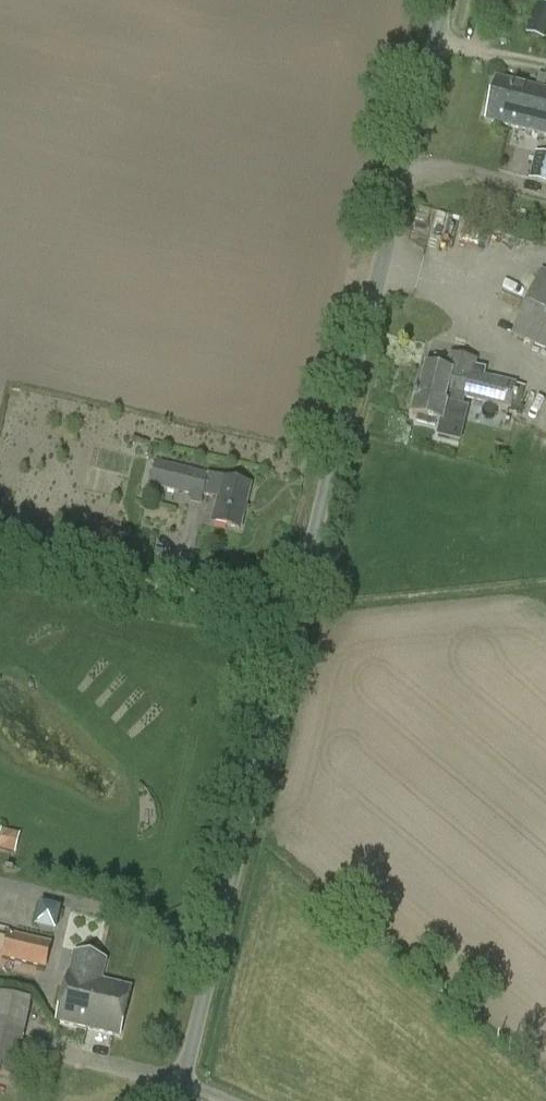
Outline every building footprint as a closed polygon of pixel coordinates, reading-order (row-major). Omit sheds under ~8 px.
[(536,3),(526,34),(544,40),(545,34),(545,6),(536,3)] [(530,89),(497,81),(486,122),(545,137),(545,93),(543,93),(545,82),(545,78),(539,76),(535,91),(530,89)] [(535,154),(529,181),(545,185),(545,157),(535,154)] [(541,271),(511,336),(545,352),(545,273),(541,271)] [(510,409),(515,386),(450,370),(448,374),(427,369),(420,400),(417,399),(413,416),(441,423),(446,405),(443,404),(446,393),(510,409)] [(202,500),(208,475),(155,462),(150,487),(202,500)] [(239,530),(250,487),(208,477),(203,496),(219,500),(213,524),(239,530)] [(19,852),(21,831),(1,828),(0,834),(0,850),(19,852)] [(58,931),(62,907),(40,903),(36,926),(58,931)] [(46,972),(52,945),(8,935),(1,961),(46,972)] [(131,990),(102,983),(108,961),(73,953),(68,972),(55,1023),(87,1030),(119,1038),(131,990)] [(15,1080),(32,1002),(0,995),(0,1077),(15,1080)]
